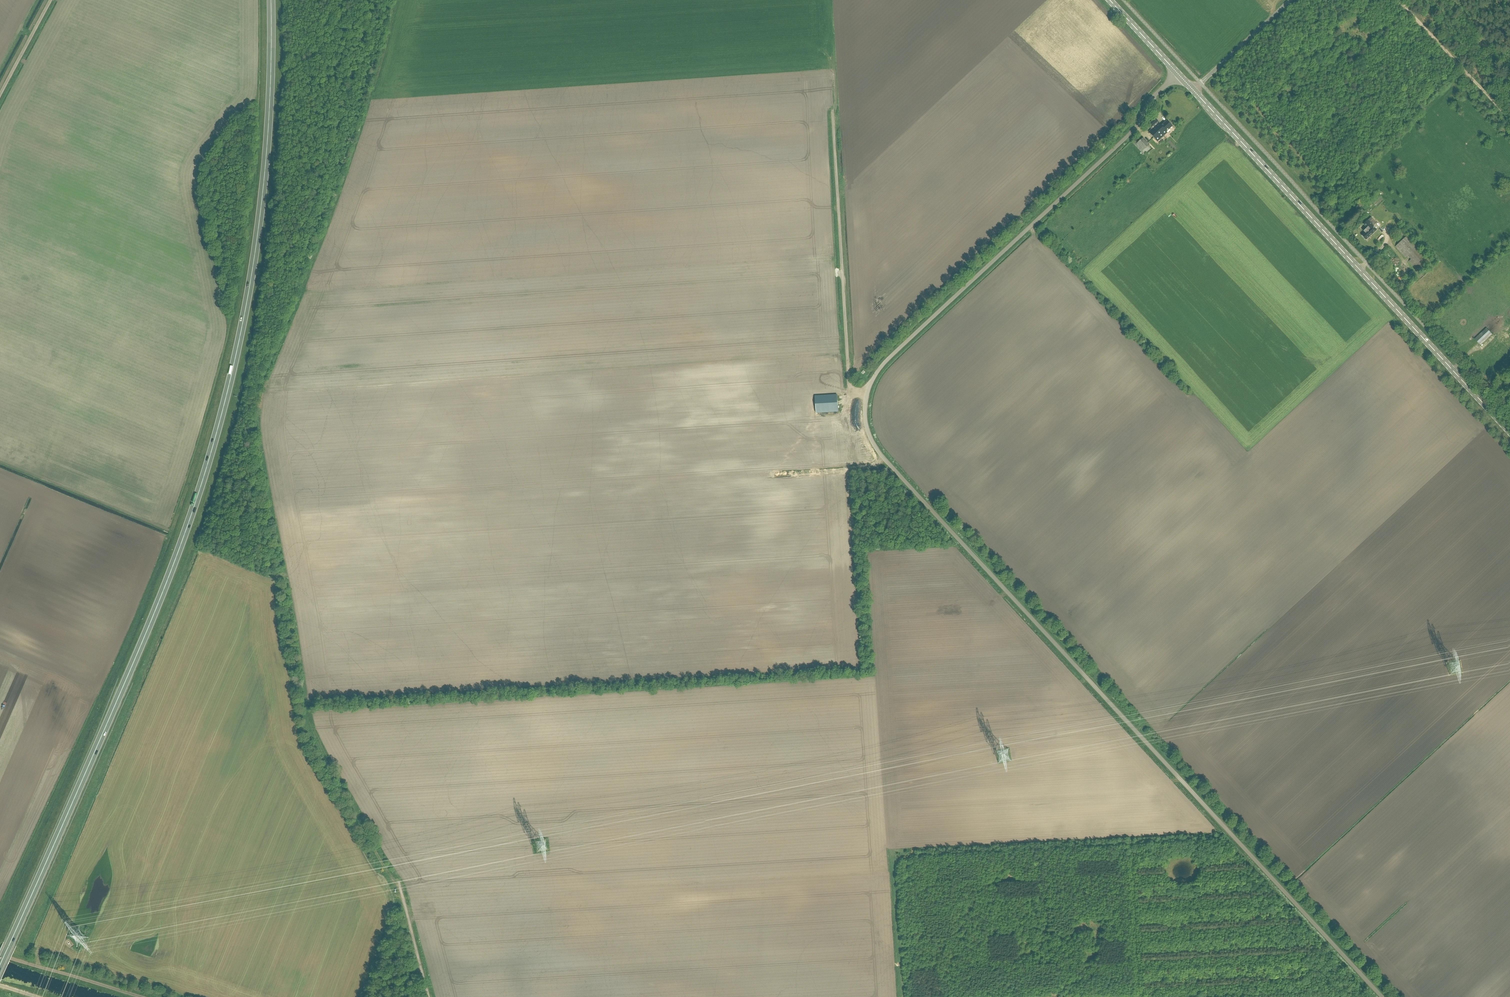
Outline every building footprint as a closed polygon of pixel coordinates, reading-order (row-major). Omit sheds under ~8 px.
[(1161,126),(1166,132),(1172,126),(1167,121),(1161,126)] [(1166,132),(1161,126),(1159,124),(1149,133),(1157,142),(1167,133),(1166,132)] [(1142,139),(1139,136),(1132,143),(1144,155),(1150,149),(1148,146),(1150,145),(1143,138),(1142,139)] [(1366,240),(1377,230),(1373,226),(1376,223),(1371,218),(1363,224),(1368,230),(1362,236),(1366,240)] [(1431,261),(1407,236),(1395,247),(1405,258),(1407,256),(1411,260),(1409,262),(1419,273),(1431,261)] [(1488,345),(1495,338),(1486,329),(1475,339),(1479,342),(1482,339),(1488,345)] [(816,413),(838,412),(837,395),(815,396),(816,413)] [(180,531),(175,546),(178,547),(183,532),(180,531)]
